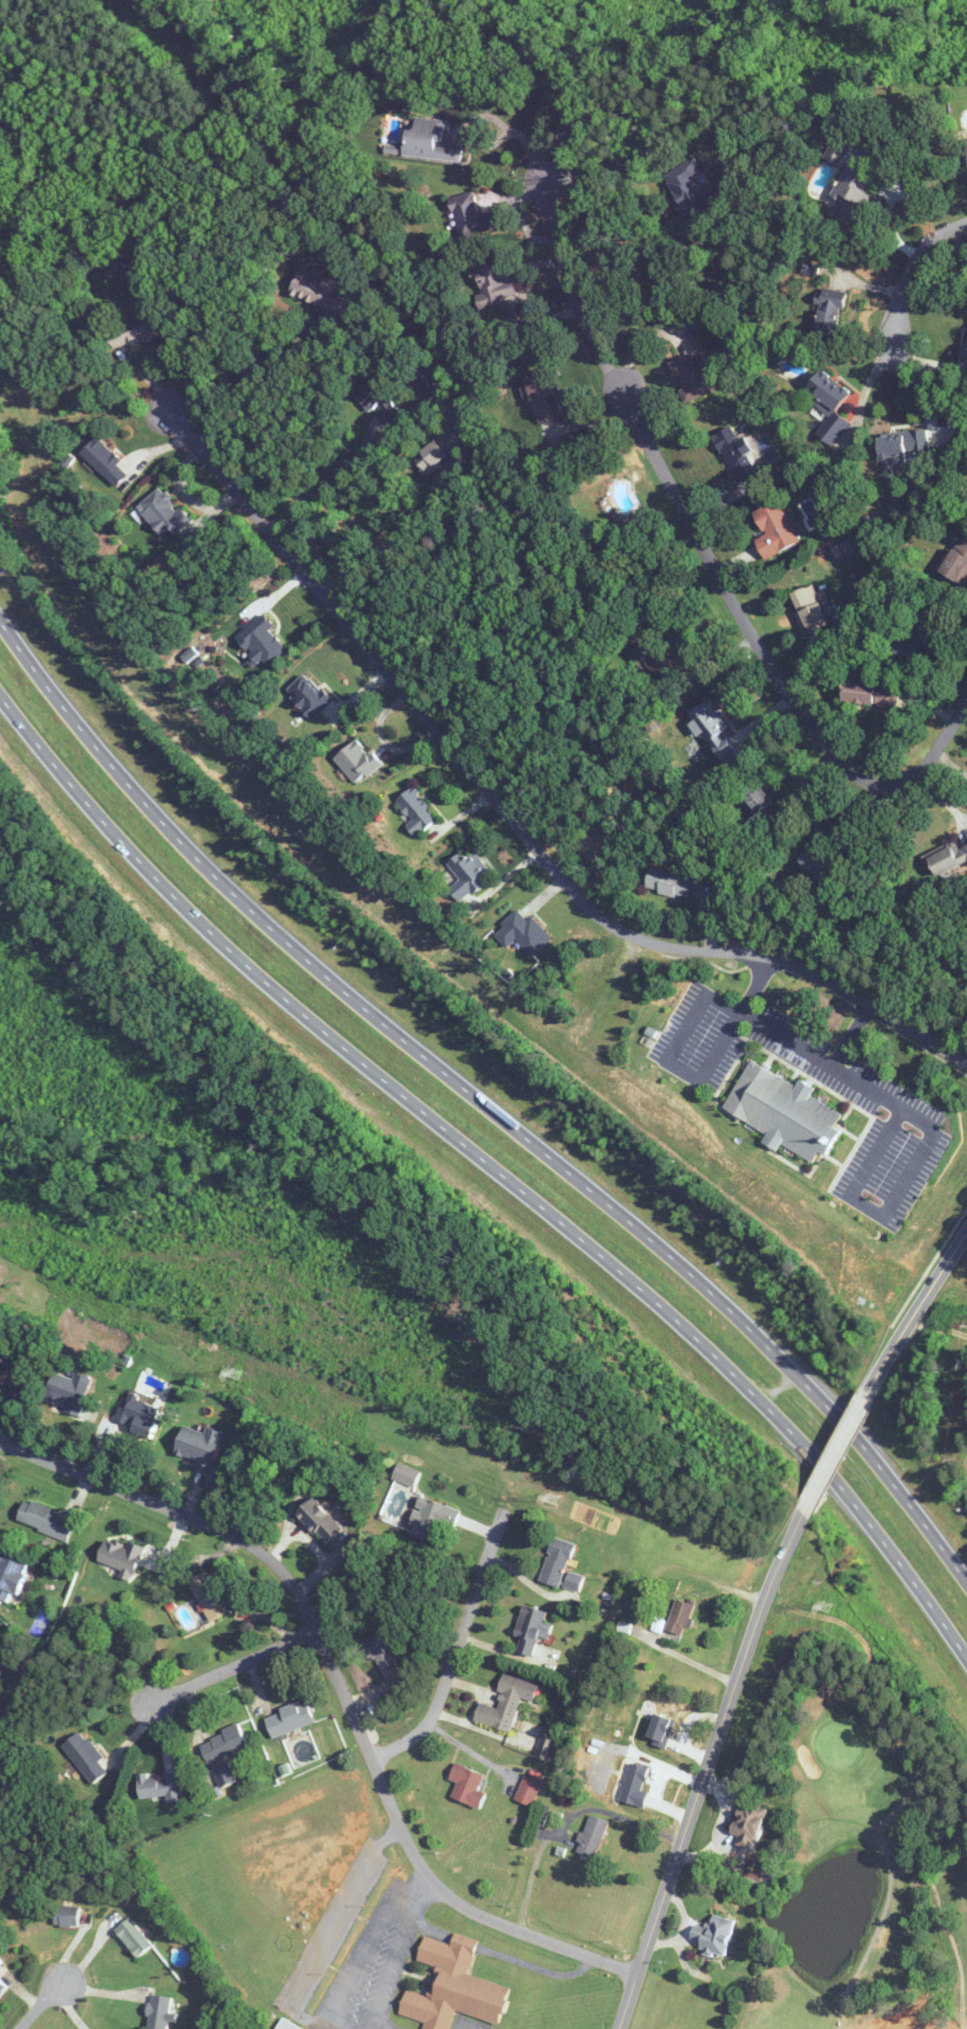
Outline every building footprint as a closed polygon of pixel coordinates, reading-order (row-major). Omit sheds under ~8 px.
[(444,120),(415,118),(414,130),(406,130),(403,156),(462,162),(463,146),(442,143),(444,120)] [(824,157),(839,167),(852,146),(837,137),(824,157)] [(717,199),(711,187),(704,191),(697,176),(703,173),(697,159),(665,174),(684,215),(717,199)] [(850,228),(877,179),(849,164),(832,195),(841,200),(832,218),(850,228)] [(500,228),(497,211),(480,215),(476,192),(452,197),(460,236),(500,228)] [(480,308),(516,299),(506,260),(475,268),(481,293),(476,294),(480,308)] [(321,281),(298,271),(289,293),(326,309),(337,282),(323,276),(321,281)] [(817,333),(841,333),(841,296),(817,296),(817,333)] [(107,331),(114,349),(128,344),(129,348),(161,336),(153,315),(107,331)] [(710,394),(697,352),(671,360),(684,402),(710,394)] [(850,394),(821,369),(806,387),(815,395),(811,401),(830,417),(816,433),(832,446),(851,424),(836,411),(850,394)] [(553,417),(548,396),(555,395),(549,371),(528,377),(539,420),(553,417)] [(383,387),(387,384),(381,374),(355,392),(370,412),(374,409),(385,425),(401,414),(383,387)] [(745,435),(738,438),(732,426),(714,435),(738,483),(758,473),(748,453),(753,451),(745,435)] [(427,476),(437,468),(434,464),(461,443),(450,428),(412,458),(427,476)] [(929,453),(927,431),(878,434),(880,457),(929,453)] [(80,453),(115,486),(127,473),(118,464),(122,459),(97,435),(80,453)] [(173,534),(190,521),(163,485),(136,506),(160,535),(168,528),(173,534)] [(765,559),(799,542),(779,500),(754,512),(764,534),(755,539),(765,559)] [(961,537),(940,570),(963,585),(966,578),(966,540),(961,537)] [(821,590),(815,592),(813,585),(792,592),(807,634),(833,625),(821,590)] [(274,626),(264,614),(237,637),(264,670),(287,650),(270,630),(274,626)] [(312,720),(332,701),(305,672),(285,691),(312,720)] [(842,702),(896,708),(898,685),(845,679),(842,702)] [(720,762),(735,751),(723,732),(728,728),(709,699),(688,713),(693,721),(720,762)] [(334,757),(355,784),(378,767),(357,739),(334,757)] [(766,807),(772,803),(756,780),(740,790),(768,835),(779,828),(766,807)] [(412,820),(406,825),(416,837),(439,818),(412,787),(396,800),(412,820)] [(958,849),(956,843),(927,855),(935,876),(966,863),(966,845),(958,849)] [(836,878),(821,863),(827,857),(814,844),(799,859),(827,887),(836,878)] [(462,852),(447,862),(460,881),(449,888),(459,903),(488,884),(483,876),(490,872),(476,850),(466,857),(462,852)] [(646,892),(688,899),(692,877),(650,870),(646,892)] [(552,939),(532,916),(527,921),(519,911),(494,933),(507,948),(517,940),(532,957),(552,939)] [(723,1110),(767,1132),(761,1143),(776,1151),(780,1145),(813,1162),(818,1152),(826,1156),(839,1130),(834,1128),(842,1113),(809,1096),(814,1087),(799,1079),(796,1084),(749,1060),(723,1110)] [(0,1352),(0,1385),(20,1390),(25,1367),(3,1362),(5,1353),(0,1352)] [(76,1373),(74,1379),(55,1372),(44,1403),(80,1416),(93,1379),(76,1373)] [(152,1436),(161,1404),(124,1394),(115,1426),(152,1436)] [(222,1432),(206,1427),(205,1431),(182,1425),(173,1457),(212,1468),(222,1432)] [(414,1488),(420,1472),(398,1463),(392,1479),(414,1488)] [(461,1510),(420,1496),(410,1524),(423,1528),(420,1536),(433,1541),(441,1517),(456,1523),(461,1510)] [(17,1524),(67,1540),(74,1518),(24,1502),(17,1524)] [(584,1576),(567,1572),(574,1544),(551,1538),(541,1581),(580,1591),(584,1576)] [(121,1570),(119,1578),(132,1582),(144,1548),(128,1543),(127,1546),(105,1539),(98,1562),(121,1570)] [(25,1565),(4,1555),(0,1564),(0,1603),(5,1606),(25,1565)] [(189,1579),(207,1622),(228,1613),(210,1571),(189,1579)] [(695,1607),(677,1600),(665,1631),(683,1638),(695,1607)] [(538,1637),(549,1639),(552,1625),(544,1623),(547,1612),(522,1607),(515,1637),(521,1638),(517,1653),(533,1657),(538,1637)] [(390,1650),(396,1647),(389,1629),(361,1640),(369,1660),(375,1657),(384,1681),(400,1674),(390,1650)] [(512,1732),(520,1700),(534,1703),(539,1684),(504,1675),(496,1708),(479,1704),(474,1722),(512,1732)] [(264,1715),(272,1738),(314,1724),(307,1701),(264,1715)] [(248,1748),(240,1726),(198,1741),(207,1763),(248,1748)] [(103,1759),(83,1730),(63,1744),(91,1784),(108,1772),(100,1761),(103,1759)] [(558,1738),(543,1732),(534,1756),(549,1762),(558,1738)] [(236,1782),(229,1762),(214,1768),(220,1787),(236,1782)] [(457,1782),(451,1799),(480,1809),(485,1793),(477,1790),(483,1773),(455,1763),(449,1779),(457,1782)] [(516,1801),(532,1806),(543,1774),(527,1768),(516,1801)] [(166,1796),(166,1803),(182,1801),(178,1772),(162,1774),(137,1777),(140,1799),(166,1796)] [(739,1841),(758,1846),(766,1816),(738,1808),(730,1834),(740,1837),(739,1841)] [(596,1857),(609,1821),(589,1814),(576,1850),(596,1857)] [(56,1924),(78,1924),(78,1906),(56,1906),(56,1924)] [(734,1919),(711,1914),(707,1933),(693,1930),(689,1947),(727,1955),(734,1919)] [(153,1944),(129,1917),(114,1930),(138,1957),(153,1944)] [(510,1986),(468,1974),(478,1939),(454,1932),(451,1944),(424,1936),(417,1960),(438,1966),(429,1996),(406,1989),(399,2013),(425,2021),(423,2028),(449,2028),(454,2010),(499,2023),(510,1986)] [(147,1997),(150,2028),(170,2028),(167,1995),(147,1997)] [(282,2018),(277,2028),(302,2028),(282,2018)]
